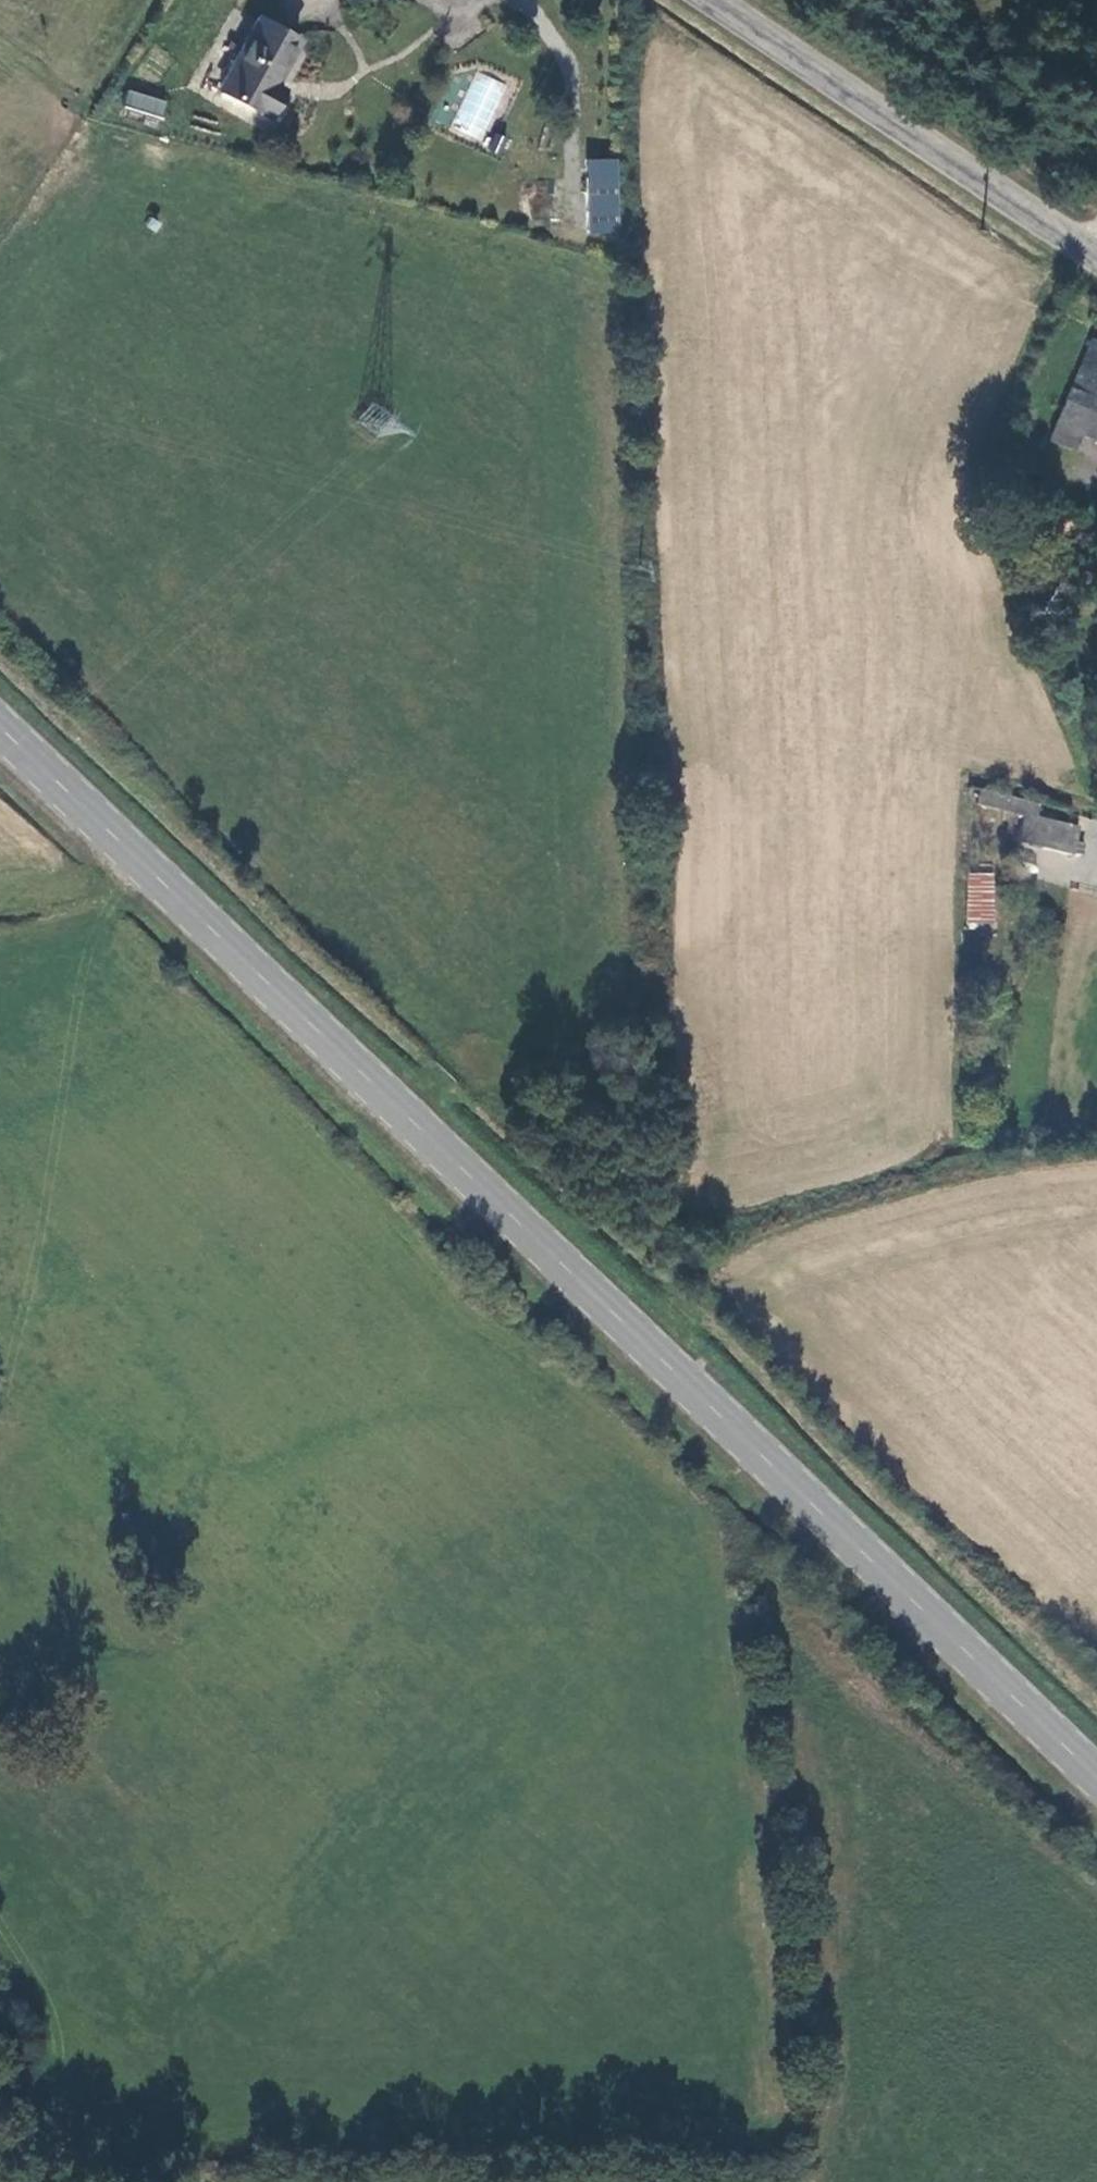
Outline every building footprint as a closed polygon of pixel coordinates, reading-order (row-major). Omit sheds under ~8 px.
[(233,51),(212,85),(260,115),(275,90),(268,85),(294,42),(254,18),(233,51)] [(449,130),(481,144),(507,84),(476,70),(449,130)] [(123,106),(162,119),(167,101),(129,89),(123,106)] [(585,161),(585,179),(614,178),(613,159),(585,161)] [(587,235),(616,233),(614,178),(585,179),(587,235)] [(1096,442),(1096,343),(1086,338),(1045,437),(1082,452),(1088,438),(1096,442)] [(970,786),(966,799),(991,805),(994,792),(970,786)] [(1017,798),(994,792),(991,805),(1014,811),(1017,798)] [(1030,801),(1017,798),(1014,811),(1006,842),(1062,856),(1070,826),(1026,815),(1030,801)] [(967,871),(966,920),(994,921),(995,872),(967,871)]
